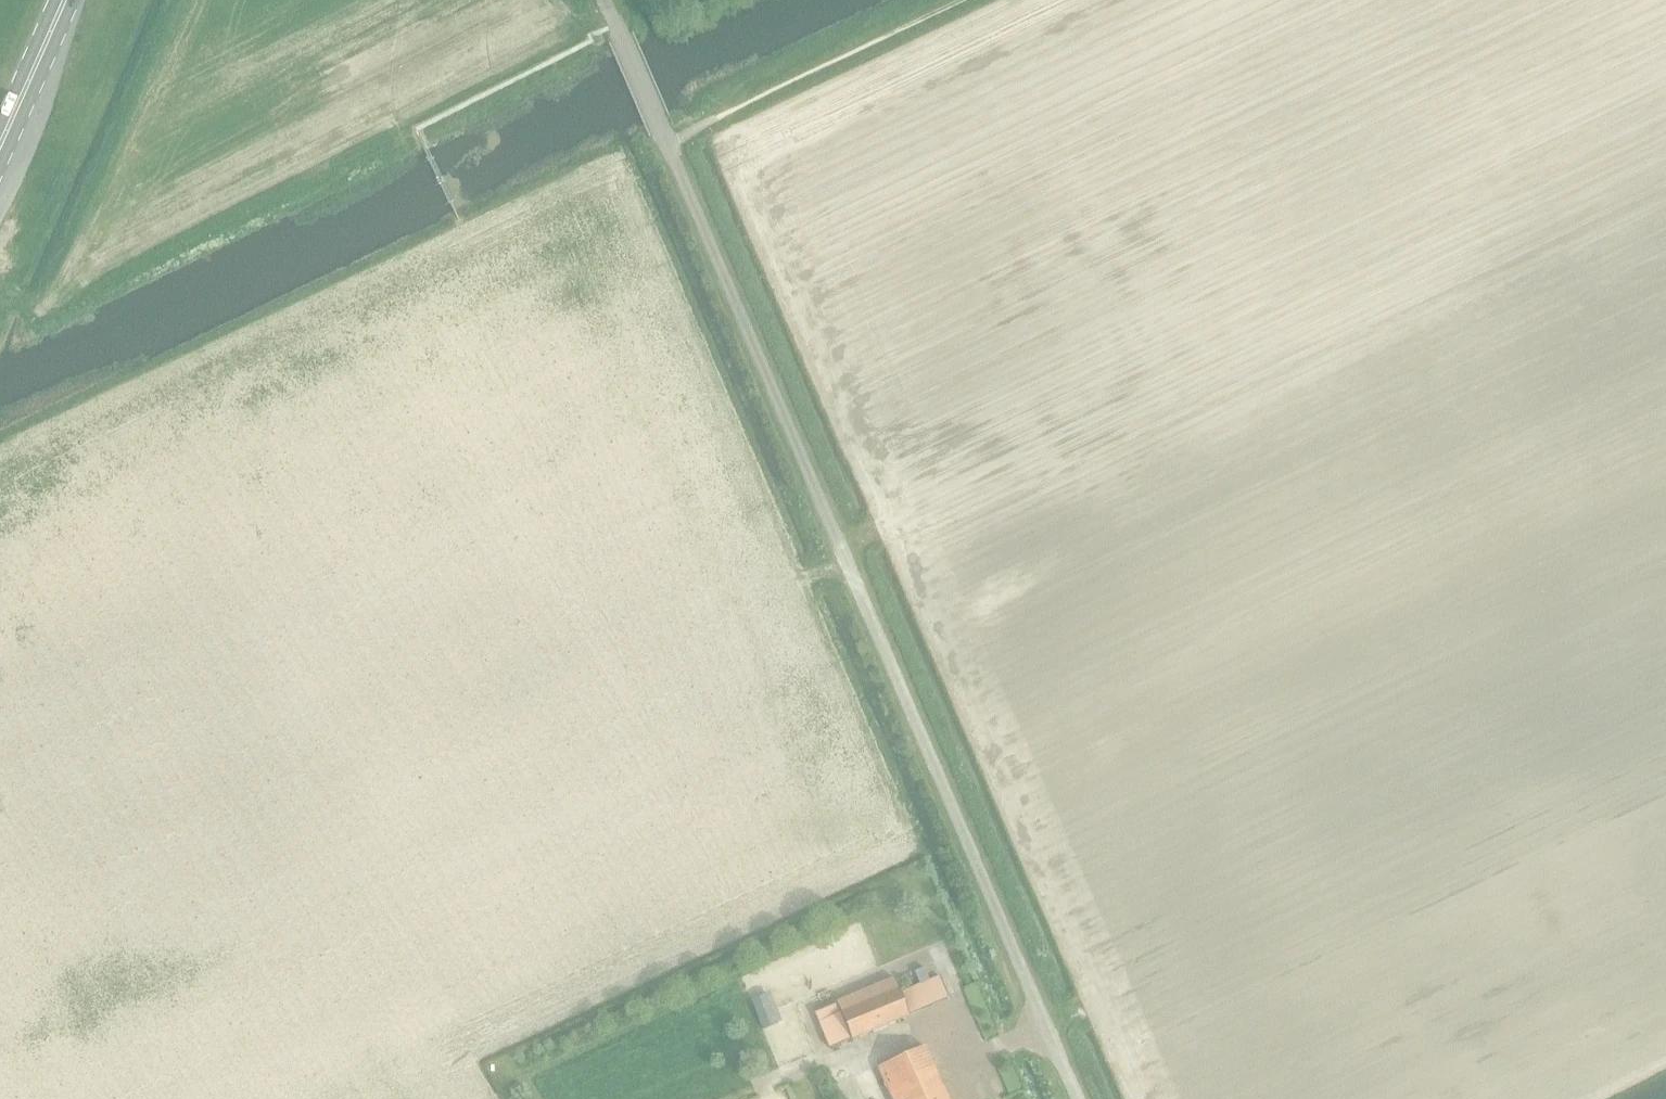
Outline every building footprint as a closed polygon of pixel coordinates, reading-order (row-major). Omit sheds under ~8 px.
[(949,998),(939,976),(900,992),(909,1015),(949,998)] [(900,992),(894,977),(836,1001),(850,1039),(909,1015),(900,992)] [(924,1046),(878,1067),(892,1098),(948,1098),(924,1046)]
